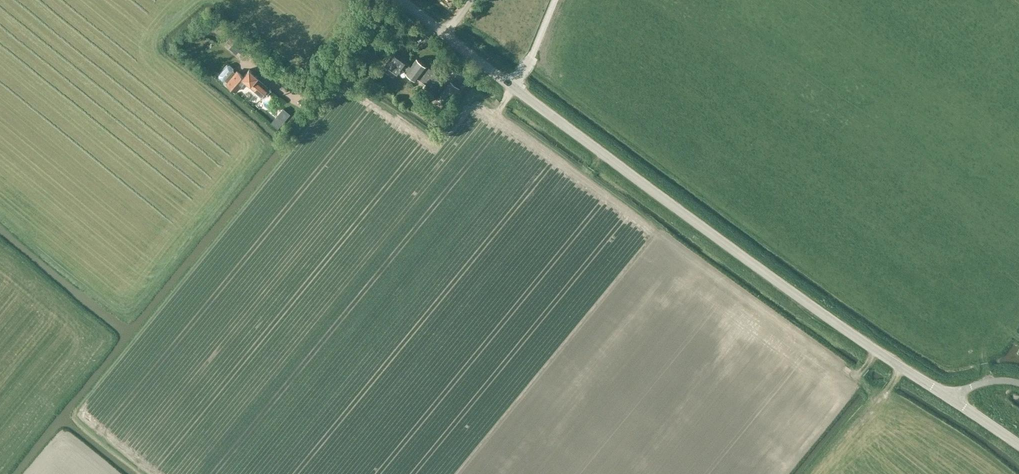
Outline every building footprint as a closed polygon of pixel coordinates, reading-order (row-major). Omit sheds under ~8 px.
[(219,25),(215,31),(220,35),(224,30),(219,25)] [(229,48),(237,54),(239,51),(244,55),(250,47),(237,37),(229,48)] [(406,62),(407,61),(395,52),(385,65),(397,74),(402,68),(407,71),(406,72),(416,80),(418,77),(427,84),(424,87),(431,93),(443,76),(428,64),(418,57),(411,66),(406,62)] [(237,72),(236,73),(233,71),(233,68),(230,66),(227,66),(219,75),(219,77),(223,80),(225,80),(227,82),(227,83),(236,92),(245,83),(261,97),(268,89),(256,78),(258,77),(249,70),(243,77),(237,72)] [(445,90),(438,98),(446,105),(453,96),(445,90)] [(283,108),(271,123),(274,125),(276,127),(277,128),(290,114),(283,108)]
